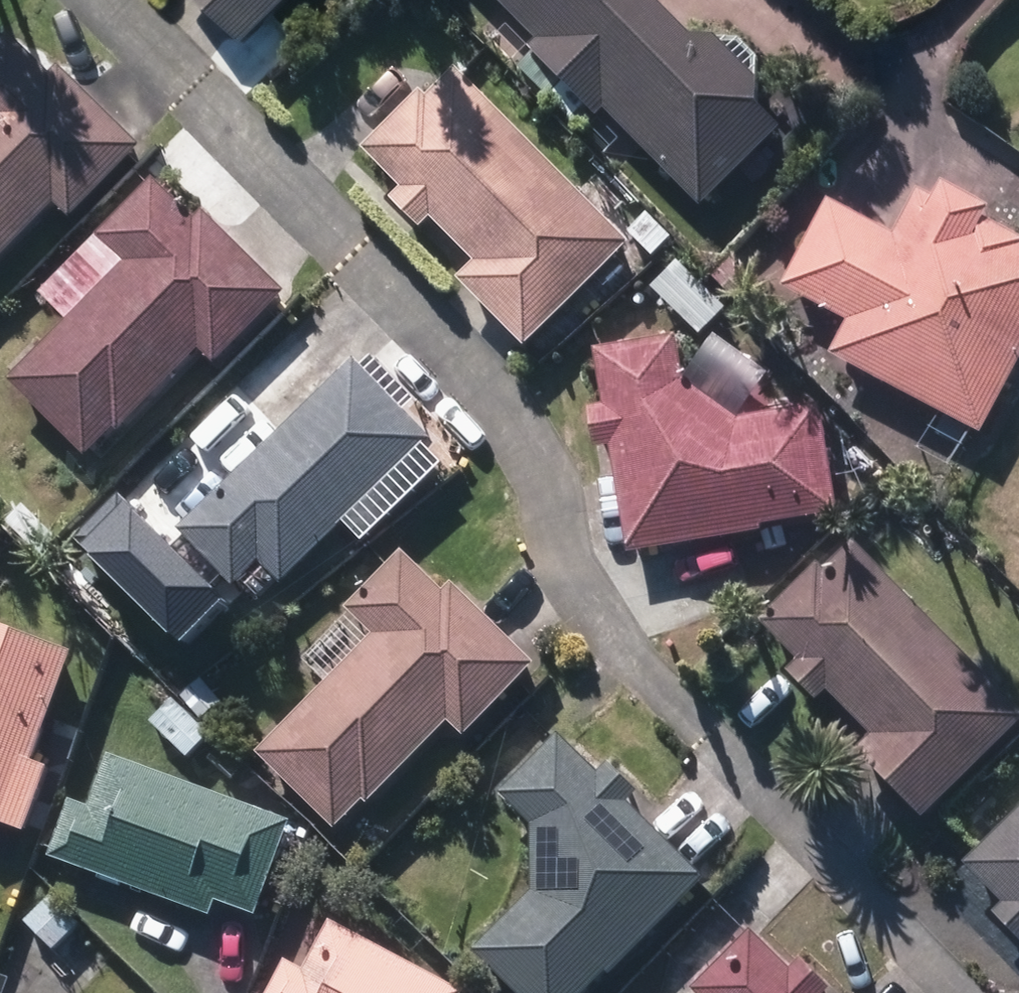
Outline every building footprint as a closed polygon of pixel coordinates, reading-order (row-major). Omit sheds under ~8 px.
[(239,41),(281,0),(199,0),(239,41)] [(701,213),(780,135),(756,110),(761,66),(739,44),(690,43),(648,0),(493,0),(538,46),(528,55),(532,59),(519,72),(572,128),(586,114),(596,124),(606,115),(701,213)] [(55,210),(71,226),(142,153),(59,72),(49,81),(9,40),(0,50),(0,265),(55,210)] [(457,284),(522,352),(626,250),(456,74),(424,105),(420,99),(362,154),(400,195),(389,206),(416,233),(429,220),(474,267),(457,284)] [(8,388),(85,463),(113,436),(117,439),(199,354),(215,371),(287,299),(202,217),(193,225),(151,185),(96,241),(124,269),(8,388)] [(921,446),(958,466),(974,437),(981,441),(1018,370),(1018,242),(985,224),(989,214),(941,188),(934,204),(918,195),(894,240),(827,205),(780,293),(847,328),(829,360),(936,418),(921,446)] [(674,241),(649,218),(631,236),(656,260),(674,241)] [(715,281),(735,304),(753,289),(732,267),(715,281)] [(244,589),(258,602),(277,585),(282,589),(430,445),(353,366),(334,385),(288,336),(233,390),(260,417),(273,404),(292,424),(178,534),(232,591),(258,565),(262,570),(244,589)] [(677,343),(594,355),(601,411),(588,412),(593,454),(611,451),(626,557),(760,538),(759,531),(837,520),(823,412),(805,415),(803,400),(773,404),(776,420),(736,425),(682,384),(677,343)] [(5,525),(35,557),(53,540),(23,508),(5,525)] [(921,823),(1018,727),(1018,719),(852,547),(823,576),(816,569),(759,625),(800,668),(788,679),(815,706),(826,695),(871,741),(856,756),(921,823)] [(253,759),(332,839),(361,808),(365,813),(447,730),(462,746),(536,671),(452,588),(443,596),(402,556),(343,615),(370,641),(253,759)] [(23,839),(48,775),(29,769),(51,710),(70,717),(86,675),(66,669),(71,658),(0,632),(0,831),(23,839)] [(180,702),(200,726),(221,708),(200,684),(180,702)] [(150,725),(183,758),(204,736),(172,703),(150,725)] [(505,992),(590,992),(604,978),(608,981),(701,883),(625,810),(638,797),(608,768),(597,780),(557,739),(499,799),(531,829),(532,895),(470,959),(505,992)] [(47,867),(210,924),(215,909),(257,923),(292,826),(108,761),(89,813),(69,806),(47,867)] [(963,869),(1002,909),(992,919),(1018,946),(1018,815),(963,869)] [(23,927),(52,957),(79,931),(49,901),(23,927)] [(328,926),(303,976),(283,965),(268,992),(459,992),(328,926)] [(800,963),(789,974),(750,935),(692,992),(831,992),(800,963)]
